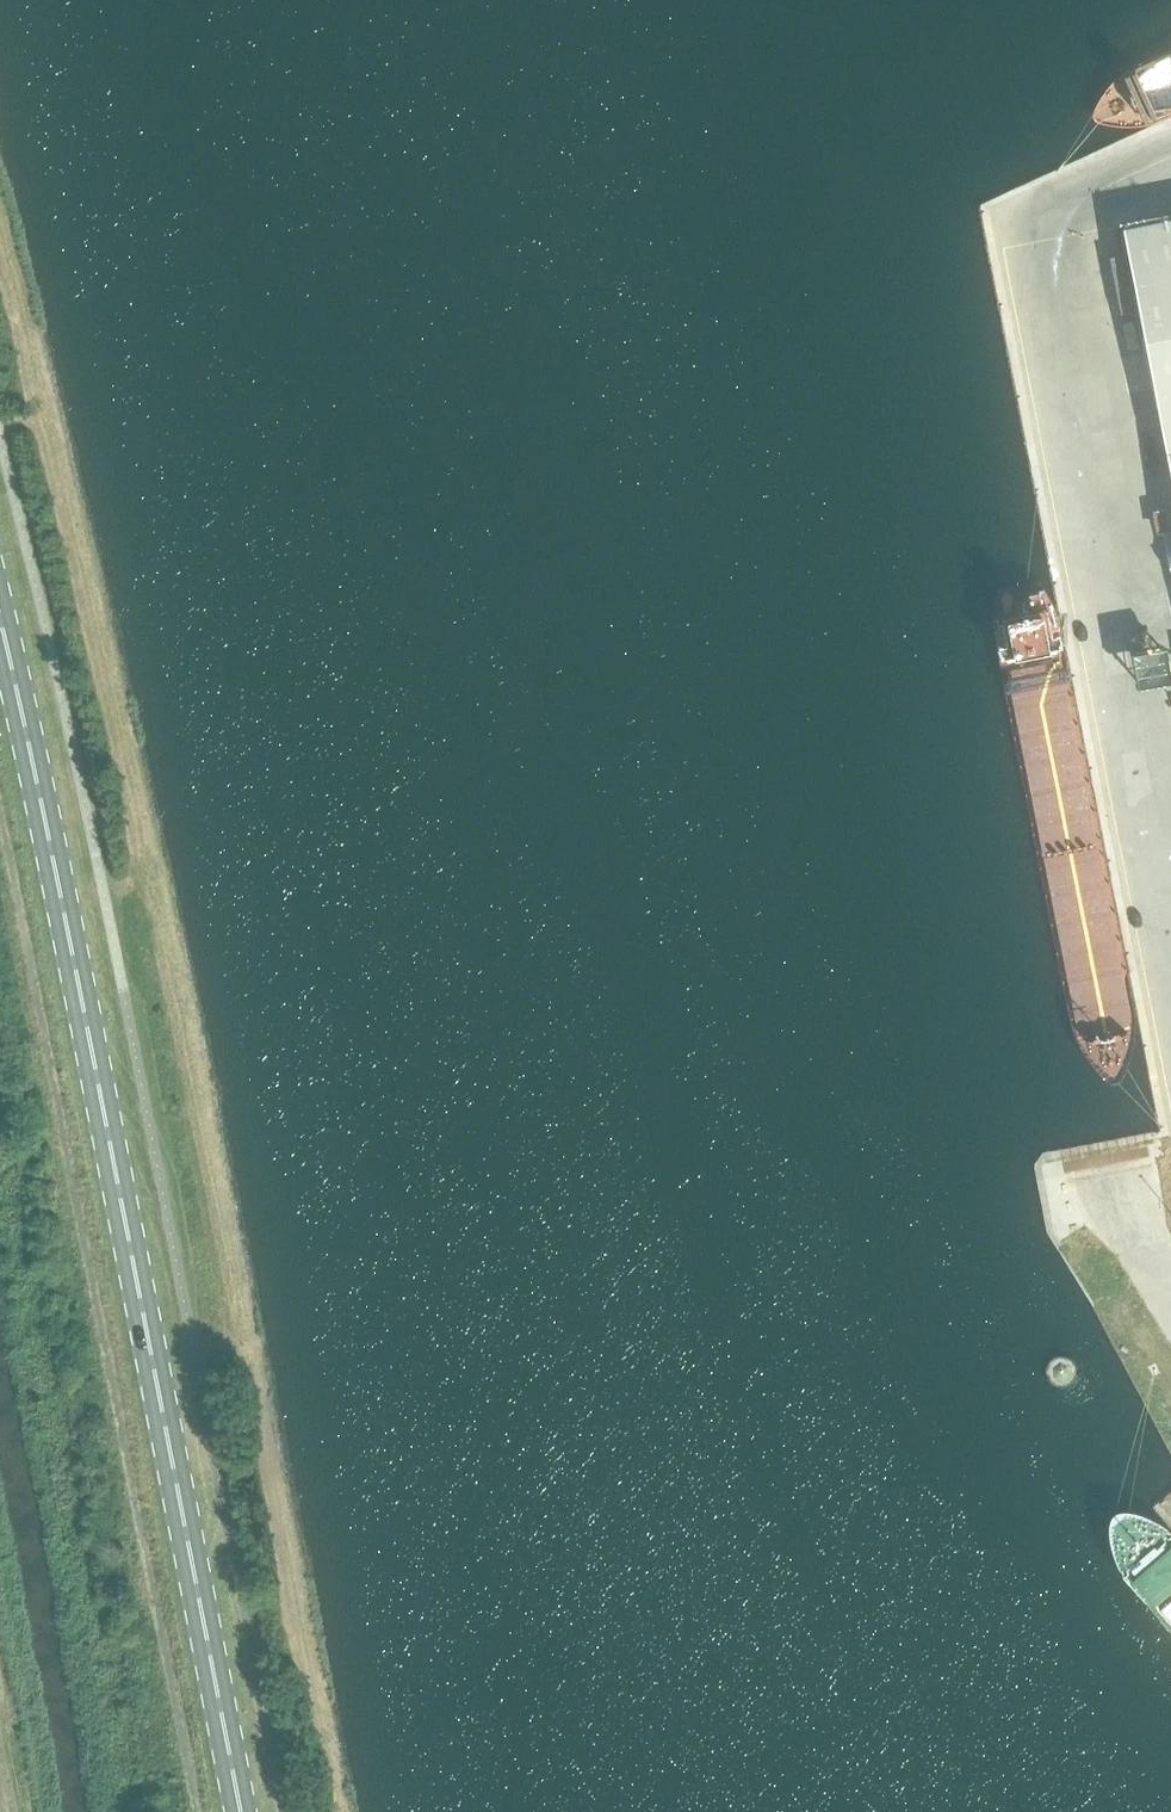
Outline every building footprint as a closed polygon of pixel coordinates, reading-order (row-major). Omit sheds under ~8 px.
[(1170,483),(1170,219),(1122,229),(1170,483)] [(1138,448),(1162,442),(1149,387),(1125,392),(1138,448)]
